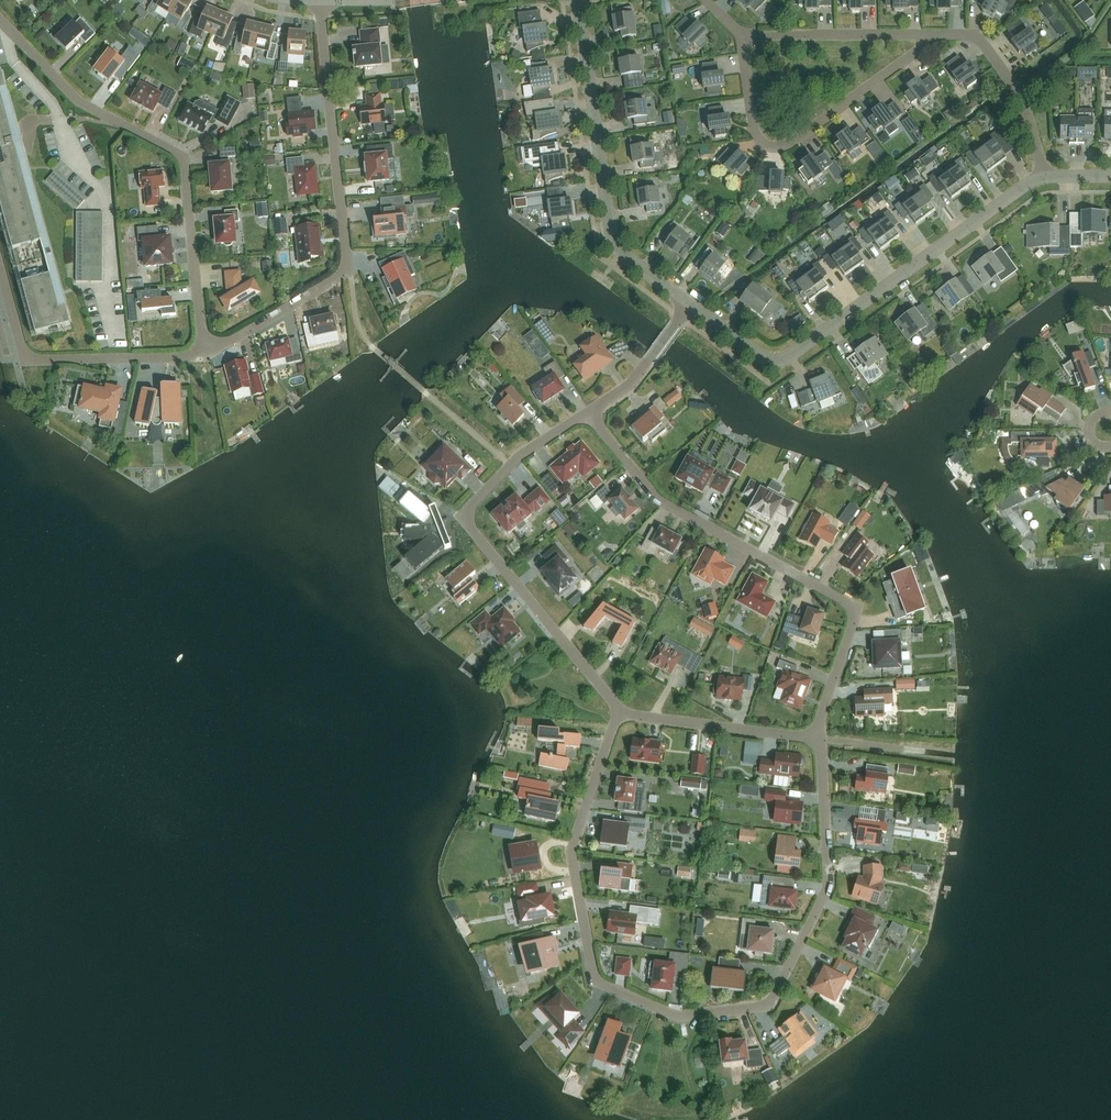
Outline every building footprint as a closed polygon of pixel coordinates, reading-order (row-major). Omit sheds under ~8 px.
[(178,0),(154,0),(148,9),(154,13),(159,6),(170,13),(178,0)] [(170,13),(181,20),(177,27),(183,31),(192,16),(186,13),(193,1),(193,0),(192,1),(191,0),(178,0),(170,13)] [(670,12),(669,0),(660,1),(662,13),(670,12)] [(767,0),(740,0),(739,1),(747,9),(750,6),(756,11),(767,0)] [(799,7),(806,7),(806,12),(818,12),(818,7),(831,7),(831,0),(799,0),(799,7)] [(862,12),(862,7),(875,7),(875,0),(843,0),(843,7),(850,7),(850,12),(862,12)] [(917,0),(887,0),(887,7),(894,7),(894,12),(906,12),(906,7),(917,7),(917,0)] [(931,7),(938,7),(938,12),(950,12),(950,7),(961,7),(961,0),(931,0),(931,7)] [(969,0),(973,2),(985,8),(983,12),(993,17),(995,13),(1001,17),(1004,12),(1010,15),(1017,0),(969,0)] [(1072,8),(1084,22),(1095,14),(1083,0),(1082,0),(1072,8)] [(139,6),(134,12),(139,16),(144,10),(139,6)] [(612,9),(611,9),(615,32),(621,32),(622,38),(636,36),(632,7),(612,10),(612,9)] [(211,34),(220,14),(208,9),(208,8),(207,8),(204,16),(198,13),(189,34),(201,38),(204,31),(211,34)] [(144,10),(139,16),(144,19),(148,13),(144,10)] [(547,41),(545,24),(544,25),(542,26),(539,11),(517,14),(520,29),(524,29),(527,53),(528,53),(536,49),(544,46),(543,41),(547,41),(547,42),(547,41)] [(232,19),(220,14),(211,34),(219,37),(216,45),(227,49),(236,29),(229,26),(233,18),(232,18),(232,19)] [(1054,16),(1049,20),(1053,26),(1059,22),(1054,16)] [(74,22),(64,32),(61,28),(52,36),(66,51),(80,38),(85,44),(95,34),(81,18),(75,24),(74,22)] [(703,35),(706,32),(698,24),(695,27),(687,19),(677,29),(684,37),(683,39),(691,47),(694,44),(700,49),(708,41),(703,35)] [(1016,42),(1012,44),(1019,54),(1023,51),(1027,57),(1037,50),(1032,44),(1036,41),(1029,32),(1028,33),(1018,20),(1006,28),(1016,42)] [(256,48),(261,27),(248,24),(248,23),(244,37),(238,35),(234,51),(241,53),(243,45),(256,48)] [(261,27),(256,48),(268,52),(266,59),(273,61),(277,45),(271,43),(274,29),(273,30),(261,27)] [(354,49),(355,54),(353,54),(353,56),(355,56),(355,58),(353,58),(354,66),(356,66),(356,67),(381,65),(377,31),(361,32),(363,48),(354,49)] [(290,33),(290,32),(288,46),(282,46),(280,62),(288,63),(288,55),(304,56),(306,34),(290,33)] [(150,43),(141,36),(137,41),(146,48),(150,43)] [(110,82),(121,66),(128,70),(127,71),(128,71),(140,55),(129,47),(120,59),(109,51),(94,70),(99,73),(97,75),(104,80),(105,78),(110,82)] [(642,80),(639,57),(628,59),(628,52),(618,54),(618,52),(621,76),(623,76),(628,75),(629,81),(642,80)] [(958,56),(947,65),(954,76),(953,77),(959,86),(963,83),(967,89),(977,82),(973,76),(976,74),(970,65),(966,67),(958,56)] [(223,71),(224,63),(213,62),(212,70),(223,71)] [(532,86),(523,87),(525,97),(533,96),(534,96),(536,95),(538,94),(541,93),(543,92),(545,91),(548,90),(550,90),(550,85),(553,84),(553,85),(551,68),(550,68),(550,69),(545,70),(544,63),(546,63),(545,62),(543,63),(541,63),(539,63),(537,63),(535,63),(533,63),(530,64),(532,71),(530,72),(532,86)] [(191,73),(196,65),(192,63),(187,71),(191,73)] [(720,86),(724,85),(723,74),(718,75),(717,64),(702,66),(704,77),(702,77),(703,88),(708,88),(709,95),(721,93),(720,86)] [(673,67),(675,76),(686,74),(684,65),(673,67)] [(1076,68),(1067,68),(1067,76),(1076,77),(1076,68)] [(1078,76),(1078,83),(1084,83),(1097,83),(1097,69),(1078,69),(1078,73),(1078,76)] [(2,72),(0,72),(0,203),(36,334),(71,324),(66,307),(59,309),(0,91),(7,89),(2,72)] [(920,84),(917,81),(908,87),(910,91),(904,95),(912,105),(917,101),(920,104),(929,98),(928,96),(939,88),(930,76),(920,84)] [(130,79),(126,86),(134,91),(136,92),(140,84),(130,79)] [(396,81),(387,82),(388,91),(397,90),(396,81)] [(168,109),(176,94),(165,88),(161,95),(140,84),(136,92),(134,91),(130,98),(132,99),(131,101),(139,105),(139,106),(145,108),(153,112),(157,104),(168,109)] [(244,100),(256,98),(254,84),(242,86),(244,100)] [(369,106),(360,108),(362,123),(374,122),(375,124),(383,123),(383,122),(385,121),(384,105),(381,105),(380,94),(366,95),(367,102),(368,102),(369,106)] [(655,122),(653,108),(646,109),(645,101),(635,102),(634,96),(625,97),(624,96),(627,120),(634,119),(635,125),(649,123),(655,122)] [(287,135),(293,135),(293,137),(302,136),(302,134),(307,133),(307,130),(315,129),(313,113),(302,114),(301,97),(286,99),(289,125),(286,125),(287,135)] [(557,112),(555,113),(553,100),(523,104),(526,117),(536,115),(538,131),(532,131),(533,141),(535,141),(536,141),(537,141),(538,141),(539,140),(540,140),(541,139),(542,139),(542,138),(543,138),(544,138),(545,137),(546,137),(546,136),(547,136),(548,136),(549,135),(550,135),(551,135),(552,134),(553,134),(554,134),(555,134),(556,133),(556,128),(559,128),(559,129),(560,129),(557,111),(557,112)] [(978,107),(975,102),(964,109),(968,114),(978,107)] [(188,103),(178,121),(203,134),(212,117),(216,119),(215,120),(228,127),(235,114),(222,107),(218,114),(199,104),(195,105),(194,107),(188,103)] [(902,115),(893,103),(884,110),(882,106),(872,113),(875,117),(869,121),(876,131),(882,126),(885,130),(889,136),(899,129),(894,123),(893,122),(902,115)] [(956,106),(943,114),(948,122),(957,116),(961,113),(956,106)] [(726,129),(731,129),(729,117),(724,118),(723,107),(709,109),(710,120),(708,120),(709,131),(714,131),(715,138),(727,136),(726,129)] [(1077,110),(1077,119),(1077,146),(1085,146),(1085,141),(1093,140),(1093,119),(1092,119),(1092,110),(1077,110)] [(673,124),(671,112),(662,114),(664,125),(673,124)] [(957,116),(948,122),(952,127),(953,128),(962,122),(961,121),(957,116)] [(920,132),(915,124),(910,118),(902,123),(912,137),(920,132)] [(1077,146),(1077,119),(1061,119),(1061,141),(1070,141),(1070,146),(1077,146)] [(679,120),(677,120),(680,137),(686,136),(686,132),(689,127),(687,123),(684,121),(679,120)] [(850,156),(859,149),(869,141),(859,128),(849,135),(846,132),(837,138),(840,142),(834,146),(841,156),(847,152),(850,156)] [(1007,161),(1004,157),(1013,150),(1000,131),(986,142),(989,146),(984,150),(997,168),(1007,161)] [(631,139),(630,139),(633,163),(640,162),(641,169),(655,167),(652,144),(641,146),(640,139),(631,141),(631,139)] [(261,150),(260,141),(250,142),(251,151),(261,150)] [(559,142),(517,148),(517,149),(521,149),(523,148),(525,163),(542,161),(546,183),(549,181),(553,180),(556,179),(559,178),(563,177),(562,172),(565,172),(566,172),(563,155),(563,156),(560,156),(559,143),(559,142)] [(872,154),(880,148),(875,142),(867,148),(872,154)] [(283,153),(282,144),(276,145),(277,148),(275,148),(275,154),(283,153)] [(389,180),(387,160),(393,159),(392,145),(376,146),(377,155),(365,156),(368,182),(389,180)] [(221,164),(210,165),(212,192),(231,190),(228,157),(236,157),(235,148),(220,149),(221,164)] [(710,148),(700,149),(701,157),(711,155),(710,148)] [(742,178),(750,169),(744,164),(748,161),(739,153),(736,157),(728,149),(718,160),(726,167),(725,169),(733,176),(736,173),(742,178)] [(997,168),(984,150),(980,153),(976,149),(966,156),(974,167),(980,163),(988,175),(997,168)] [(834,161),(832,163),(825,153),(813,161),(811,157),(802,164),(804,168),(798,172),(808,185),(814,181),(823,175),(822,173),(829,168),(838,182),(845,177),(834,161)] [(275,156),(264,157),(265,166),(276,165),(275,156)] [(298,195),(318,193),(316,177),(318,177),(317,166),(302,168),(301,159),(303,158),(287,160),(288,175),(296,174),(298,195)] [(953,172),(949,176),(962,193),(971,186),(963,175),(969,171),(960,160),(950,168),(953,172)] [(677,161),(667,162),(668,169),(678,168),(677,161)] [(915,169),(909,173),(914,180),(919,176),(915,169)] [(146,207),(161,205),(159,187),(164,186),(163,170),(152,171),(151,170),(143,171),(143,172),(140,173),(141,189),(144,189),(146,207)] [(50,177),(54,180),(55,182),(59,177),(54,172),(50,177)] [(789,191),(790,179),(782,178),(783,174),(771,173),(771,178),(756,177),(755,191),(770,192),(770,194),(781,195),(782,190),(789,191)] [(962,193),(949,176),(944,179),(941,174),(930,182),(938,193),(944,189),(952,200),(962,193)] [(895,176),(884,183),(888,189),(899,182),(895,176)] [(64,182),(59,177),(55,182),(57,184),(60,186),(64,182)] [(69,186),(64,182),(60,186),(61,187),(65,191),(69,186)] [(637,183),(636,183),(639,207),(646,206),(647,212),(661,210),(658,188),(647,190),(646,183),(637,184),(637,183)] [(75,191),(69,186),(65,191),(69,194),(70,196),(75,191)] [(918,198),(913,201),(926,219),(936,212),(928,201),(933,197),(925,186),(915,193),(918,198)] [(572,216),(570,199),(569,199),(564,200),(562,188),(547,190),(552,227),(553,227),(556,225),(559,224),(562,222),(565,221),(569,220),(568,216),(571,215),(571,216),(572,216)] [(70,196),(73,198),(76,200),(80,196),(75,191),(70,196)] [(527,193),(528,201),(541,200),(540,192),(527,193)] [(443,194),(413,197),(414,206),(444,203),(443,194)] [(693,200),(686,195),(681,202),(688,207),(693,200)] [(879,195),(874,199),(878,205),(884,201),(879,195)] [(76,200),(77,201),(81,205),(85,200),(80,196),(76,200)] [(926,219),(913,201),(908,205),(905,200),(895,208),(903,219),(908,215),(916,226),(926,219)] [(859,201),(853,206),(857,212),(864,207),(859,201)] [(267,203),(256,204),(258,219),(268,217),(267,203)] [(374,221),(375,226),(373,227),(374,238),(386,237),(386,235),(405,233),(405,231),(406,231),(406,225),(404,225),(403,218),(412,217),(412,214),(414,214),(413,208),(412,208),(411,207),(381,210),(382,220),(374,221)] [(753,215),(744,209),(736,222),(745,227),(753,215)] [(224,244),(226,246),(231,246),(232,244),(232,242),(235,242),(233,222),(239,221),(238,210),(225,212),(226,219),(215,220),(217,243),(224,243),(224,244)] [(882,224),(878,227),(890,245),(900,238),(892,227),(898,223),(889,212),(879,219),(882,224)] [(1106,214),(1082,214),(1083,228),(1071,228),(1071,249),(1083,249),(1083,235),(1106,235),(1106,214)] [(834,220),(839,227),(846,222),(841,215),(834,220)] [(274,236),(288,234),(286,219),(272,220),(274,236)] [(723,238),(731,228),(731,227),(724,222),(716,233),(723,238)] [(861,228),(857,222),(850,227),(854,232),(861,228)] [(679,224),(676,228),(671,224),(663,236),(668,240),(664,245),(683,259),(684,259),(683,258),(698,238),(679,224)] [(146,266),(172,264),(170,238),(159,239),(158,226),(137,228),(138,242),(144,241),(146,266)] [(310,262),(310,258),(323,256),(320,226),(296,228),(300,263),(310,262)] [(890,245),(878,227),(873,231),(870,226),(859,234),(867,245),(873,241),(881,252),(890,245)] [(1071,228),(1035,228),(1026,228),(1026,249),(1035,249),(1050,249),(1050,257),(1071,257),(1071,249),(1071,228)] [(773,241),(768,234),(761,238),(766,246),(773,241)] [(838,247),(842,253),(855,271),(864,264),(856,253),(862,249),(853,236),(838,247)] [(822,247),(815,252),(819,258),(826,253),(822,247)] [(845,278),(855,271),(842,253),(838,247),(823,258),(832,271),(837,267),(845,278)] [(703,266),(699,271),(719,286),(719,285),(718,284),(723,277),(718,273),(725,264),(712,255),(714,252),(708,248),(698,262),(703,266)] [(1002,249),(973,269),(986,286),(998,277),(1002,283),(1018,272),(1002,249)] [(760,262),(764,257),(756,250),(752,256),(760,262)] [(391,285),(395,294),(398,299),(417,291),(410,277),(415,275),(411,266),(405,268),(402,262),(408,259),(404,252),(391,258),(394,265),(384,270),(387,276),(382,278),(387,290),(388,290),(387,287),(391,285)] [(273,270),(272,261),(262,262),(263,271),(273,270)] [(806,279),(819,297),(829,290),(821,278),(826,274),(818,263),(808,271),(811,275),(806,279)] [(783,272),(778,266),(773,270),(778,276),(783,272)] [(253,283),(242,289),(239,271),(226,273),(230,296),(222,300),(229,311),(234,308),(242,307),(242,304),(259,293),(253,283)] [(937,295),(949,313),(975,294),(963,277),(937,295)] [(819,297),(806,279),(802,282),(798,278),(788,285),(796,296),(802,292),(810,303),(819,297)] [(782,307),(772,299),(754,286),(749,292),(745,297),(742,302),(747,307),(752,310),(766,321),(767,320),(765,319),(770,313),(775,317),(782,307)] [(172,299),(156,300),(155,291),(137,293),(138,304),(142,304),(142,312),(161,310),(162,316),(176,315),(175,305),(173,305),(172,299)] [(138,322),(136,303),(128,304),(130,322),(138,322)] [(930,318),(932,316),(924,305),(896,325),(908,342),(920,334),(925,340),(939,329),(930,318)] [(949,319),(944,312),(935,319),(939,325),(949,319)] [(313,334),(306,336),(308,347),(331,342),(329,334),(337,332),(335,326),(337,325),(335,316),(333,317),(333,315),(310,320),(313,334)] [(543,319),(534,326),(546,343),(556,336),(543,319)] [(1087,329),(1084,320),(1075,323),(1079,332),(1087,329)] [(530,344),(538,337),(533,330),(524,337),(530,344)] [(538,337),(530,344),(533,349),(542,343),(538,337)] [(581,348),(587,356),(574,365),(584,379),(611,360),(595,338),(581,348)] [(266,353),(268,353),(270,361),(286,358),(287,364),(302,361),(299,348),(291,349),(289,339),(266,344),(266,345),(264,346),(263,348),(264,352),(266,353)] [(858,370),(866,382),(869,385),(883,375),(876,366),(888,357),(875,340),(847,361),(855,372),(858,370)] [(950,342),(942,347),(950,358),(951,358),(958,353),(950,342)] [(965,361),(959,352),(958,353),(951,358),(957,366),(965,361)] [(1085,392),(1096,388),(1089,370),(1096,367),(1091,353),(1084,355),(1083,353),(1072,357),(1074,361),(1063,368),(1071,379),(1075,378),(1078,387),(1082,385),(1085,392)] [(535,391),(533,393),(539,402),(541,401),(543,403),(563,390),(557,381),(564,376),(555,361),(543,369),(549,378),(533,389),(535,391)] [(263,393),(258,376),(249,378),(245,362),(226,366),(227,369),(226,369),(227,376),(229,376),(231,383),(229,383),(231,390),(232,390),(233,392),(235,400),(253,396),(263,393)] [(305,373),(303,364),(297,366),(299,374),(305,373)] [(500,370),(494,364),(489,368),(496,375),(500,370)] [(818,403),(819,402),(822,409),(834,404),(832,398),(841,394),(841,393),(840,392),(838,389),(835,386),(834,385),(833,382),(831,379),(827,380),(825,378),(826,377),(810,383),(810,384),(811,383),(812,388),(806,391),(806,389),(805,389),(806,391),(798,394),(798,392),(797,393),(798,395),(799,399),(800,402),(801,404),(801,406),(801,407),(817,401),(818,403)] [(178,396),(177,384),(163,384),(163,395),(156,395),(156,392),(143,389),(135,423),(148,426),(149,424),(152,424),(153,426),(155,427),(157,427),(159,426),(161,424),(162,422),(164,422),(164,426),(179,425),(178,410),(174,411),(174,408),(178,408),(177,399),(173,399),(173,396),(178,396)] [(74,406),(102,412),(99,427),(112,430),(120,391),(108,388),(107,392),(78,386),(74,406)] [(1053,397),(1042,390),(1040,392),(1030,386),(1027,391),(1025,390),(1020,398),(1022,399),(1019,404),(1028,410),(1026,413),(1034,418),(1039,410),(1043,413),(1046,408),(1062,418),(1067,410),(1051,400),(1053,397)] [(524,416),(517,408),(524,402),(510,387),(501,396),(505,401),(498,409),(502,414),(500,416),(506,422),(508,420),(513,426),(524,416)] [(856,396),(861,393),(857,388),(852,391),(856,396)] [(675,403),(682,397),(676,390),(670,395),(675,403)] [(257,408),(267,405),(264,396),(254,399),(257,408)] [(642,419),(632,428),(643,442),(648,437),(652,443),(666,431),(659,422),(664,417),(654,405),(640,417),(642,419)] [(124,420),(118,418),(115,430),(122,431),(124,420)] [(1012,434),(1012,443),(1004,443),(1004,451),(1007,458),(1010,461),(1017,463),(1018,458),(1036,463),(1040,468),(1049,468),(1049,459),(1057,459),(1057,440),(1038,440),(1035,434),(1012,434)] [(598,464),(581,442),(557,462),(557,463),(551,468),(563,483),(582,468),(587,473),(598,464)] [(470,471),(460,460),(457,462),(443,449),(426,466),(431,470),(430,472),(430,479),(435,484),(441,483),(443,482),(446,484),(455,475),(461,480),(470,471)] [(687,457),(676,479),(686,484),(685,486),(691,489),(692,487),(702,493),(707,484),(710,485),(710,486),(722,494),(730,481),(717,474),(716,477),(712,475),(714,472),(712,471),(716,464),(691,450),(687,457)] [(746,466),(737,461),(730,472),(740,477),(746,466)] [(540,477),(547,492),(557,488),(550,472),(540,477)] [(1024,493),(1024,494),(1024,495),(1025,495),(1025,496),(1025,497),(1026,497),(1026,498),(1027,498),(1028,499),(1029,499),(1030,499),(1031,499),(1032,499),(1032,498),(1033,498),(1033,497),(1034,497),(1034,496),(1035,496),(1035,495),(1035,494),(1039,492),(1042,496),(1045,495),(1045,496),(1048,495),(1056,500),(1058,501),(1057,503),(1058,504),(1058,505),(1058,506),(1059,506),(1059,507),(1059,508),(1060,508),(1061,509),(1062,509),(1062,510),(1063,510),(1064,510),(1065,510),(1066,510),(1067,510),(1069,509),(1070,510),(1074,505),(1075,505),(1076,505),(1076,504),(1077,504),(1078,503),(1078,502),(1079,502),(1079,501),(1079,500),(1079,499),(1079,498),(1079,497),(1082,492),(1081,491),(1082,489),(1071,482),(1070,484),(1068,483),(1067,485),(1063,482),(1061,483),(1057,475),(1057,474),(1037,483),(1025,489),(1025,491),(1025,492),(1024,492),(1024,493)] [(377,485),(391,496),(399,486),(385,475),(377,485)] [(603,482),(599,477),(590,484),(594,489),(603,482)] [(744,494),(755,500),(749,511),(770,522),(776,512),(787,518),(794,505),(778,497),(779,495),(768,488),(767,490),(751,482),(744,494)] [(620,514),(625,520),(638,510),(621,490),(614,496),(605,486),(595,495),(604,505),(609,501),(615,508),(611,511),(616,517),(620,514)] [(507,532),(508,534),(531,515),(531,514),(535,511),(536,512),(549,501),(539,489),(526,500),(522,503),(515,495),(507,503),(508,505),(502,509),(501,507),(492,515),(502,526),(500,528),(505,534),(507,532)] [(1006,518),(1010,515),(1023,534),(1030,529),(1014,506),(1025,499),(1018,489),(996,504),(1006,518)] [(409,494),(400,505),(427,527),(404,527),(404,541),(425,541),(405,559),(416,571),(444,547),(445,550),(451,547),(448,540),(451,537),(444,530),(436,507),(430,509),(430,511),(409,494)] [(563,508),(571,503),(565,495),(558,501),(563,508)] [(1110,515),(1110,513),(1110,497),(1106,497),(1106,501),(1097,501),(1097,516),(1110,515)] [(568,520),(559,509),(550,516),(559,527),(568,520)] [(1087,512),(1082,510),(1079,515),(1084,518),(1087,512)] [(871,517),(863,511),(853,524),(861,530),(871,517)] [(829,523),(813,514),(800,539),(815,548),(821,538),(825,540),(824,541),(831,544),(838,532),(828,526),(829,523)] [(578,531),(571,522),(563,528),(570,538),(578,531)] [(682,543),(680,542),(681,539),(661,528),(655,538),(649,535),(642,547),(653,553),(657,546),(672,555),(676,549),(678,550),(682,543)] [(864,549),(868,543),(857,535),(843,554),(849,558),(842,566),(857,577),(873,556),(864,549)] [(930,559),(922,541),(912,546),(920,564),(930,559)] [(556,547),(546,555),(553,564),(543,572),(553,584),(551,586),(557,594),(559,592),(561,595),(569,588),(567,586),(575,580),(563,565),(568,561),(556,547)] [(693,574),(710,584),(713,578),(725,584),(733,569),(721,562),(723,560),(706,550),(693,574)] [(612,551),(608,551),(603,555),(607,561),(615,554),(612,551)] [(625,561),(617,557),(613,565),(620,569),(625,561)] [(452,592),(456,597),(454,599),(460,606),(479,589),(470,578),(475,574),(466,563),(455,573),(453,571),(446,575),(448,578),(446,580),(454,590),(452,592)] [(894,581),(884,584),(893,609),(896,620),(907,616),(924,610),(920,598),(915,600),(911,590),(914,589),(909,576),(904,578),(902,573),(893,577),(894,581)] [(773,603),(759,595),(766,583),(753,576),(739,600),(766,615),(773,603)] [(716,602),(704,606),(708,619),(720,615),(716,602)] [(636,622),(603,604),(584,628),(593,633),(605,618),(622,627),(612,644),(621,649),(636,622)] [(817,636),(824,615),(818,613),(819,611),(811,608),(810,611),(808,610),(803,624),(793,621),(788,634),(805,640),(814,643),(817,636)] [(504,609),(492,619),(486,612),(470,624),(479,635),(487,628),(495,638),(497,637),(504,645),(519,632),(508,619),(510,617),(504,609)] [(710,637),(715,628),(708,625),(704,633),(710,637)] [(900,667),(899,643),(902,643),(902,630),(884,631),(884,638),(880,638),(880,643),(874,643),(875,669),(900,667)] [(741,650),(745,642),(733,636),(729,644),(741,650)] [(783,651),(786,640),(780,638),(778,642),(776,642),(774,648),(783,651)] [(654,655),(650,663),(671,674),(676,664),(685,669),(695,675),(703,659),(693,654),(678,646),(674,653),(659,646),(658,648),(656,647),(652,654),(654,655)] [(784,671),(779,683),(778,688),(785,691),(781,701),(799,708),(802,702),(801,702),(804,694),(805,693),(810,680),(795,675),(798,667),(780,661),(777,668),(784,671)] [(751,692),(752,685),(753,676),(743,675),(743,680),(720,677),(719,685),(715,684),(713,695),(717,695),(717,697),(725,698),(725,700),(733,701),(733,699),(741,700),(742,691),(747,691),(751,692)] [(915,689),(914,681),(896,681),(896,690),(915,689)] [(864,690),(865,698),(856,698),(857,716),(884,715),(883,703),(893,703),(892,689),(864,690)] [(532,719),(518,718),(517,727),(531,728),(532,719)] [(580,747),(581,736),(563,734),(563,735),(559,735),(560,730),(539,728),(538,740),(558,742),(556,757),(552,756),(552,755),(550,755),(550,756),(541,754),(538,766),(567,772),(569,760),(563,759),(563,758),(565,758),(566,746),(580,747)] [(631,759),(657,762),(660,741),(650,740),(649,742),(633,740),(632,745),(631,746),(630,753),(631,754),(631,759)] [(788,777),(789,775),(798,777),(800,765),(802,765),(804,763),(805,759),(803,756),(791,755),(790,756),(777,755),(776,761),(762,759),(760,774),(788,777)] [(703,774),(705,757),(694,756),(692,773),(703,774)] [(916,767),(899,764),(898,773),(915,776),(916,767)] [(858,777),(856,790),(866,791),(866,790),(885,793),(888,776),(887,776),(888,768),(869,765),(868,773),(867,778),(858,777)] [(518,775),(505,772),(503,778),(517,781),(518,775)] [(682,778),(681,788),(700,790),(701,780),(682,778)] [(519,799),(529,801),(525,816),(554,822),(556,813),(559,814),(561,805),(549,803),(550,796),(546,795),(548,785),(520,779),(518,790),(520,791),(519,799)] [(636,782),(636,781),(635,781),(619,779),(618,779),(618,780),(617,788),(616,788),(616,793),(617,793),(616,801),(615,801),(615,802),(616,802),(625,803),(624,811),(642,813),(644,793),(634,792),(635,782),(636,782)] [(777,802),(775,820),(801,823),(803,804),(785,802),(786,793),(767,790),(765,800),(777,802)] [(856,820),(855,829),(859,829),(857,842),(880,845),(882,832),(886,833),(887,824),(885,824),(887,811),(878,810),(876,823),(856,820)] [(624,817),(623,824),(603,822),(600,845),(626,848),(628,832),(643,834),(645,819),(624,817)] [(697,831),(705,832),(705,824),(698,823),(697,831)] [(514,839),(516,829),(495,824),(493,834),(514,839)] [(757,831),(740,829),(739,841),(750,843),(750,841),(755,842),(757,831)] [(799,868),(801,853),(793,852),(794,838),(796,838),(796,837),(778,835),(777,845),(779,845),(778,857),(776,856),(774,865),(799,868)] [(540,869),(535,844),(517,847),(518,855),(514,855),(516,865),(520,865),(521,872),(540,869)] [(897,870),(908,871),(909,865),(898,863),(897,870)] [(629,891),(632,866),(618,864),(617,872),(601,870),(599,888),(629,891)] [(877,903),(883,886),(882,864),(863,865),(864,880),(858,878),(853,895),(877,903)] [(920,874),(921,866),(914,865),(912,873),(920,874)] [(692,868),(678,866),(677,877),(690,878),(692,868)] [(718,878),(729,879),(730,872),(719,871),(718,878)] [(743,874),(734,874),(733,882),(742,883),(743,874)] [(796,893),(790,892),(791,888),(785,887),(786,879),(765,876),(761,905),(781,908),(781,907),(794,909),(796,893)] [(521,920),(522,922),(525,924),(528,925),(530,925),(533,925),(535,925),(536,924),(538,924),(539,923),(540,922),(539,918),(553,916),(550,896),(536,899),(535,895),(537,894),(535,885),(518,888),(520,897),(527,896),(528,902),(519,904),(518,906),(518,907),(517,908),(517,910),(517,911),(517,912),(518,914),(518,915),(518,917),(519,917),(519,918),(521,920)] [(479,893),(480,904),(489,903),(488,892),(479,893)] [(635,934),(636,923),(658,925),(660,910),(630,907),(629,915),(610,913),(608,931),(635,934)] [(844,948),(861,956),(869,938),(872,939),(876,931),(869,927),(873,918),(856,910),(851,919),(855,921),(847,937),(849,938),(844,948)] [(710,922),(702,914),(696,919),(703,928),(710,922)] [(763,956),(764,953),(771,953),(773,939),(764,938),(765,929),(755,928),(756,920),(743,918),(742,927),(750,928),(749,938),(748,951),(755,951),(754,955),(763,956)] [(906,928),(893,922),(889,930),(902,936),(906,928)] [(558,949),(554,937),(545,940),(543,931),(521,937),(524,946),(520,947),(524,961),(528,960),(531,974),(559,966),(554,950),(558,949)] [(663,950),(664,940),(654,939),(653,948),(663,950)] [(630,958),(616,957),(614,974),(628,976),(630,958)] [(743,990),(743,992),(744,992),(746,971),(739,971),(740,960),(719,957),(718,968),(713,967),(711,986),(743,990)] [(812,989),(835,1000),(846,978),(850,980),(856,968),(839,960),(834,971),(824,966),(812,989)] [(653,979),(652,989),(671,992),(675,965),(650,962),(648,978),(653,979)] [(860,968),(856,976),(860,978),(864,971),(860,968)] [(582,1032),(570,1020),(577,1014),(561,996),(553,1003),(549,999),(540,1005),(551,1017),(554,1014),(560,1020),(557,1023),(565,1032),(559,1037),(563,1041),(566,1038),(571,1043),(582,1032)] [(779,1029),(792,1046),(796,1051),(817,1036),(800,1013),(779,1029)] [(619,1063),(621,1064),(630,1038),(618,1034),(621,1026),(609,1021),(596,1055),(608,1059),(607,1060),(607,1063),(608,1065),(609,1066),(611,1067),(614,1067),(616,1066),(618,1065),(619,1063)] [(721,1052),(719,1052),(721,1062),(722,1062),(723,1064),(746,1061),(748,1068),(763,1066),(761,1050),(747,1052),(745,1041),(731,1043),(731,1041),(720,1042),(721,1052)] [(777,1057),(783,1053),(775,1042),(769,1047),(777,1057)] [(768,1085),(778,1081),(772,1067),(761,1072),(768,1085)]
